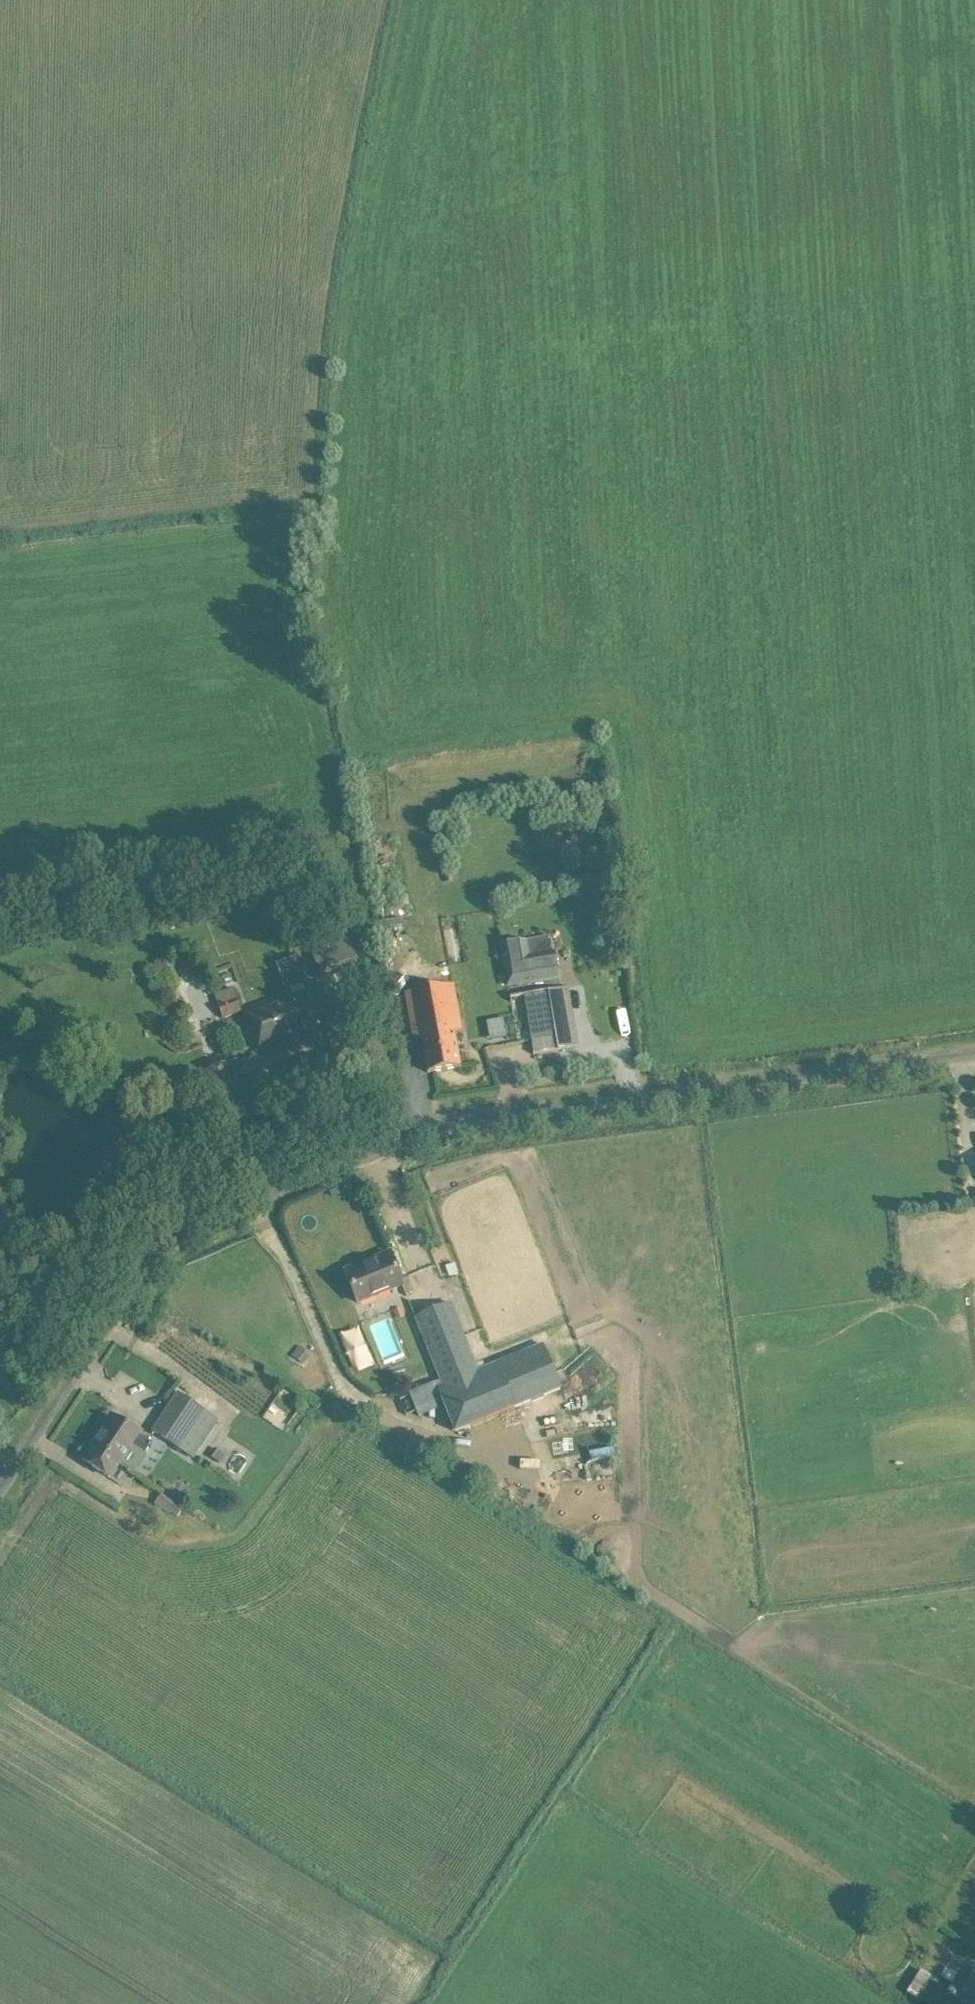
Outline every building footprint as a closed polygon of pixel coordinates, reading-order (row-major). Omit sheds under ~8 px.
[(347,934),(308,948),(318,978),(357,964),(347,934)] [(526,941),(501,945),(508,987),(561,978),(556,952),(528,956),(526,941)] [(298,957),(276,964),(286,990),(307,983),(298,957)] [(315,1033),(338,1025),(323,982),(308,988),(310,992),(291,999),(289,994),(247,1009),(265,1057),(317,1038),(315,1033)] [(455,1031),(462,1030),(454,984),(406,993),(415,1038),(422,1037),(428,1073),(461,1067),(455,1031)] [(579,1047),(569,986),(524,994),(534,1054),(579,1047)] [(234,987),(215,994),(223,1019),(242,1012),(234,987)] [(346,1271),(359,1303),(403,1285),(390,1253),(389,1254),(390,1258),(364,1268),(363,1264),(346,1271)] [(455,1263),(447,1266),(450,1276),(458,1273),(455,1263)] [(444,1306),(415,1317),(440,1380),(449,1404),(444,1406),(455,1433),(474,1426),(562,1389),(544,1343),(478,1369),(452,1302),(447,1304),(444,1306)] [(354,1371),(374,1367),(365,1327),(345,1331),(354,1371)] [(152,1431),(194,1459),(220,1420),(177,1392),(176,1393),(170,1389),(163,1399),(170,1404),(152,1431)] [(97,1438),(124,1455),(131,1445),(144,1454),(149,1447),(150,1448),(152,1445),(151,1444),(152,1442),(139,1433),(117,1419),(109,1431),(104,1427),(97,1438)] [(110,1477),(124,1455),(97,1438),(83,1460),(110,1477)] [(165,1493),(157,1502),(177,1518),(184,1509),(165,1493)] [(940,1976),(952,1982),(950,1985),(959,1991),(958,1993),(974,2003),(974,1976),(970,1973),(967,1978),(958,1972),(946,1966),(940,1976)]
